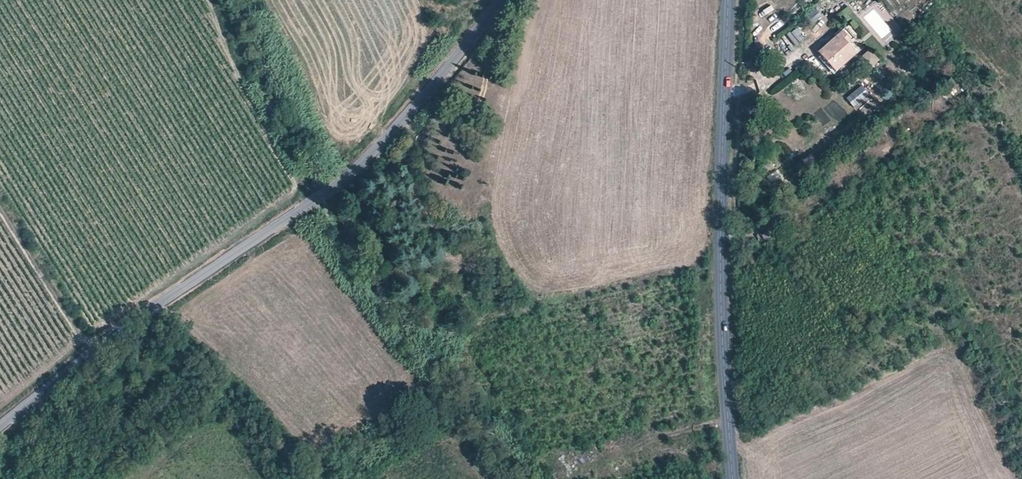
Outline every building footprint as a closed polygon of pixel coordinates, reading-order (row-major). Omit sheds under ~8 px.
[(764,17),(774,11),(771,6),(761,12),(764,17)] [(851,41),(842,31),(818,51),(836,72),(855,54),(847,44),(851,41)] [(869,50),(862,56),(874,69),(881,63),(869,50)] [(464,66),(455,80),(475,93),(485,79),(464,66)] [(861,86),(846,98),(854,108),(870,96),(861,86)]
